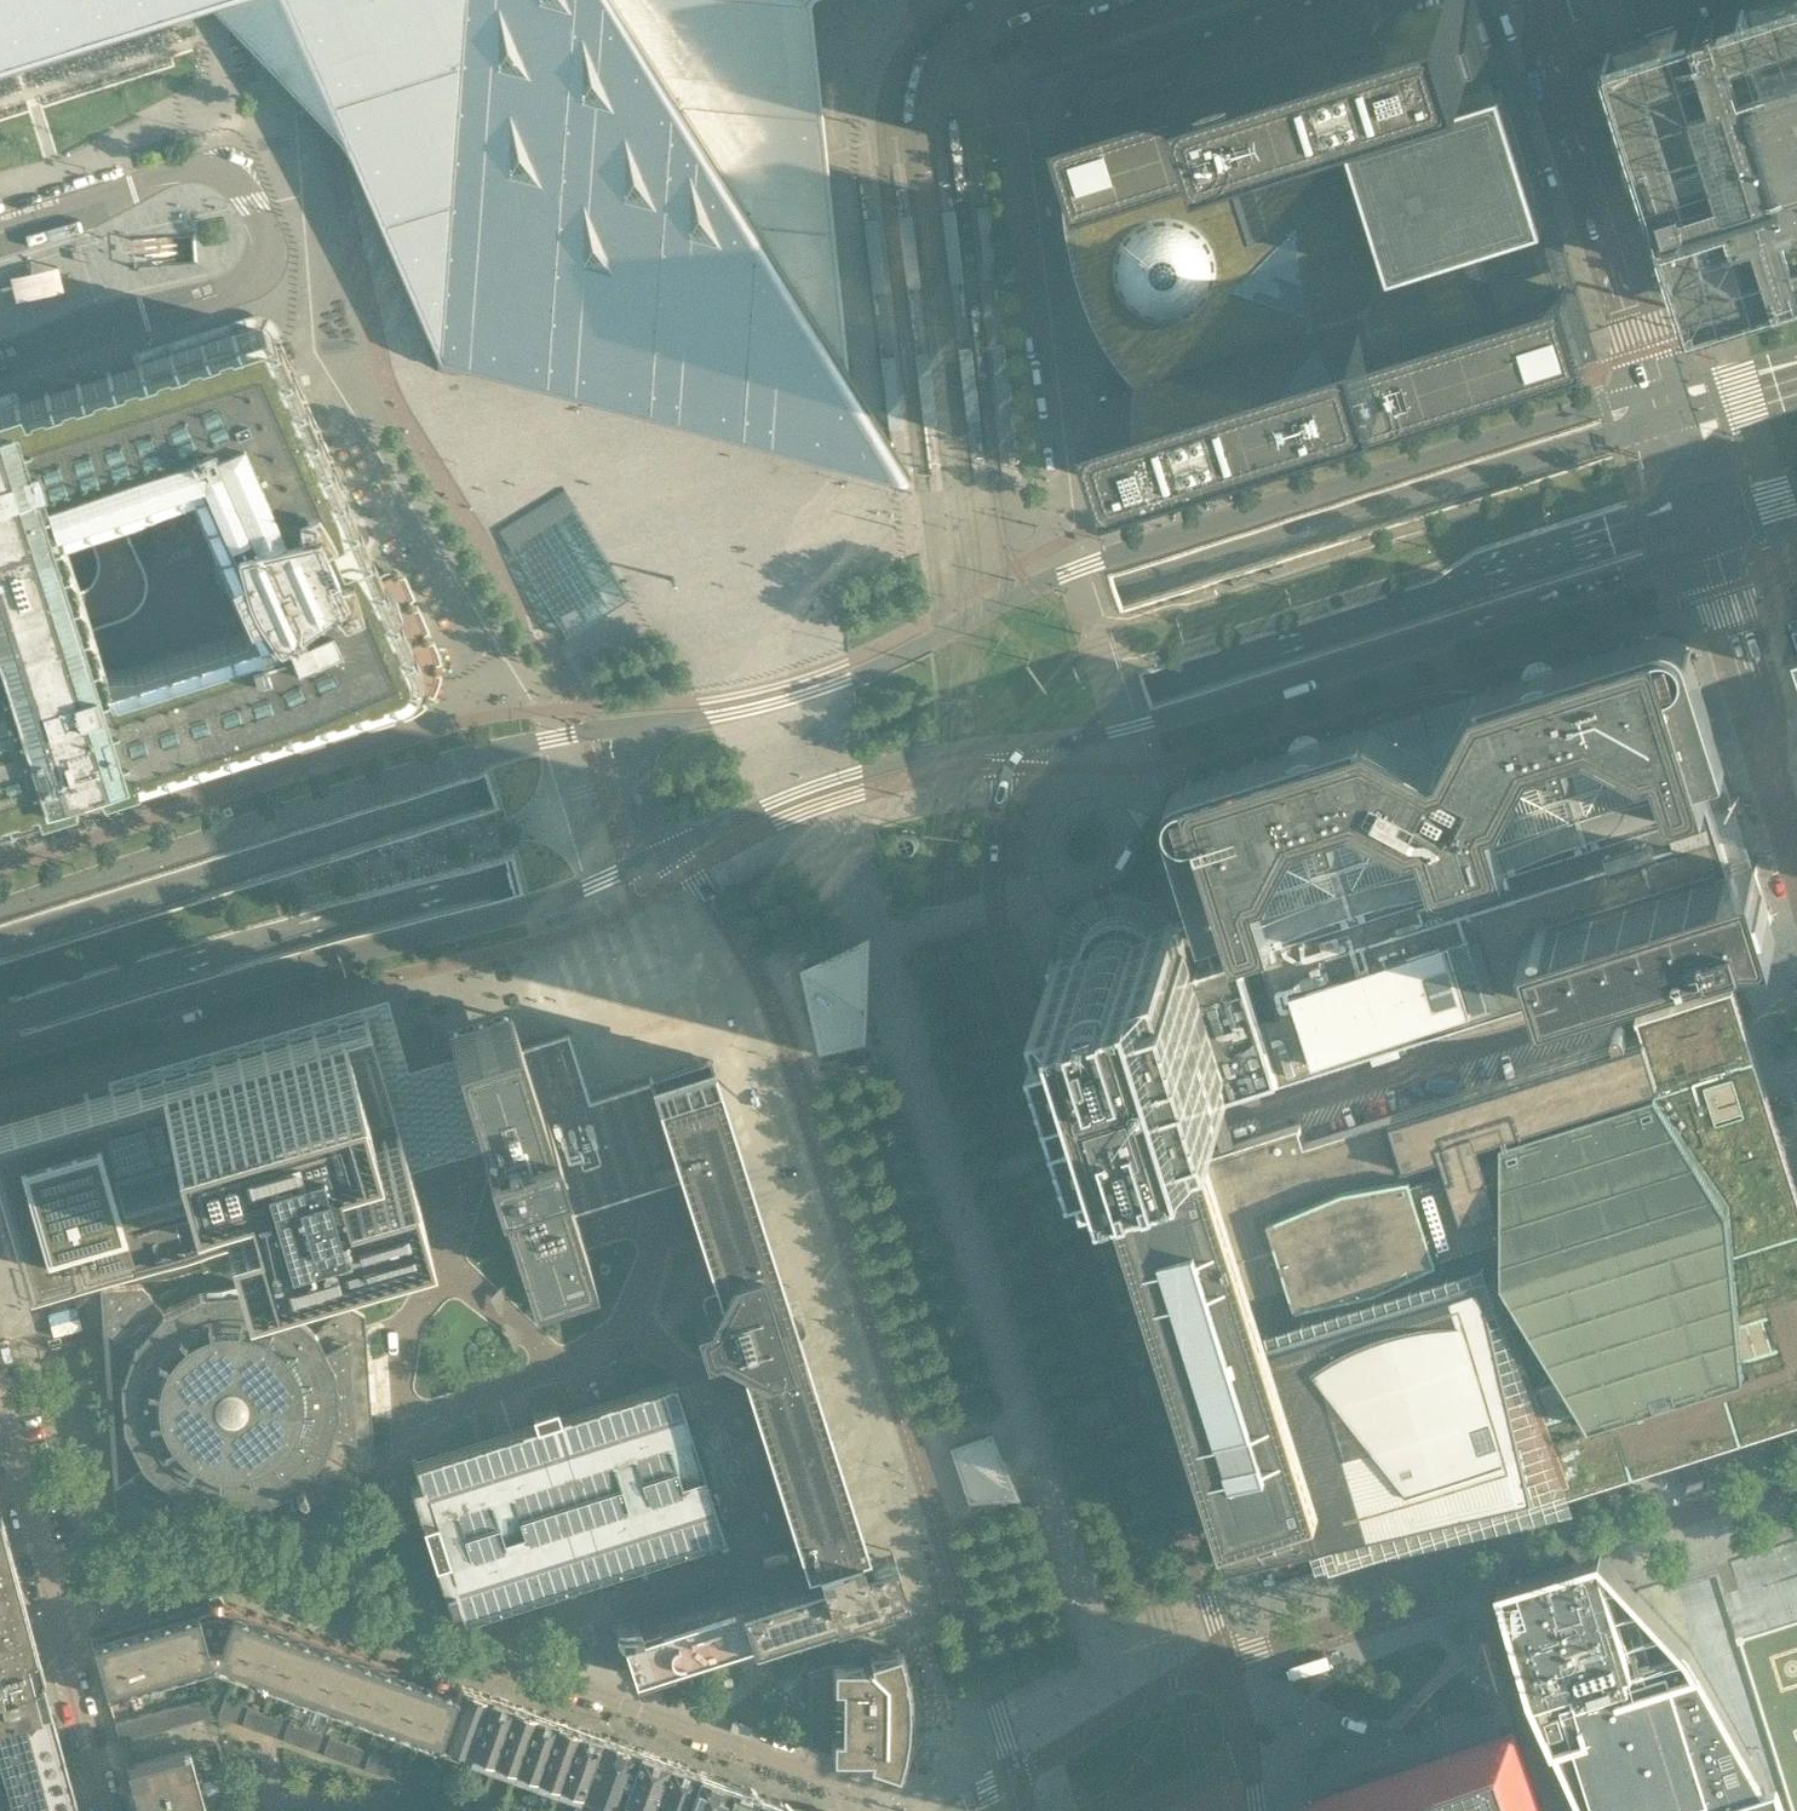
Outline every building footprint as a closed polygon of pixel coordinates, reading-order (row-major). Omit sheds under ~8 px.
[(206,2),(347,144),(353,150),(358,157),(362,164),(438,353),(438,354),(439,355),(440,356),(441,356),(891,459),(894,459),(896,458),(897,457),(897,455),(897,453),(847,374),(845,365),(844,355),(801,17),(801,15),(802,12),(804,10),(806,9),(809,7),(826,0),(0,0),(0,67),(206,2)] [(1112,422),(1107,423),(1120,463),(1135,458),(1134,454),(1140,452),(1220,428),(1230,461),(1321,434),(1325,437),(1599,350),(1600,349),(1578,280),(1552,201),(1512,70),(1492,12),(1488,0),(1262,0),(1206,17),(1029,73),(1097,419),(1107,409),(1112,422)] [(1796,277),(1796,0),(1705,0),(1606,31),(1694,309),(1796,277)] [(976,208),(985,279),(998,278),(989,206),(976,208)] [(941,212),(950,283),(962,282),(953,210),(941,212)] [(920,287),(911,215),(904,216),(898,217),(906,288),(913,287),(920,287)] [(861,221),(870,292),(885,291),(876,219),(861,221)] [(182,350),(181,348),(110,371),(60,387),(21,399),(0,406),(0,685),(8,710),(0,712),(0,825),(137,782),(144,780),(152,777),(290,734),(291,737),(399,703),(402,702),(405,701),(408,699),(411,697),(414,695),(416,692),(418,689),(420,687),(421,683),(423,680),(424,677),(424,674),(425,670),(425,667),(424,663),(424,660),(423,657),(422,654),(416,640),(431,633),(416,600),(401,607),(388,580),(378,583),(365,551),(363,545),(364,544),(365,543),(366,541),(367,540),(368,538),(368,536),(368,534),(368,532),(367,530),(366,529),(365,527),(364,526),(362,525),(360,524),(359,524),(357,524),(355,524),(353,524),(337,487),(343,483),(334,465),(280,342),(271,344),(271,338),(269,338),(267,333),(266,331),(265,330),(264,329),(262,328),(261,327),(259,327),(257,327),(256,327),(254,327),(234,333),(231,332),(230,335),(204,343),(202,342),(200,343),(199,344),(182,350)] [(667,343),(657,343),(442,356),(445,406),(393,422),(527,636),(552,675),(567,724),(915,615),(850,411),(853,410),(849,400),(844,405),(808,413),(767,426),(760,399),(756,393),(736,327),(668,331),(667,343)] [(1006,343),(992,344),(1001,417),(1014,415),(1006,343)] [(967,421),(979,419),(970,347),(958,349),(967,421)] [(936,425),(927,353),(914,354),(923,426),(930,425),(936,425)] [(902,429),(893,357),(878,359),(887,431),(902,429)] [(1778,927),(1755,855),(1730,863),(1721,835),(1722,834),(1721,831),(1720,831),(1710,801),(1711,801),(1710,798),(1709,798),(1708,795),(1705,786),(1700,771),(1726,762),(1691,650),(1690,646),(1688,642),(1686,638),(1683,635),(1679,633),(1676,631),(1672,629),(1667,629),(1663,629),(1659,630),(1527,671),(1478,687),(1480,690),(1476,691),(1462,719),(1461,719),(1459,722),(1460,723),(1458,727),(1437,734),(1437,733),(1435,731),(1434,730),(1432,729),(1430,730),(1429,730),(1427,731),(1426,732),(1426,733),(1426,734),(1425,735),(1425,736),(1426,737),(1405,744),(1400,742),(1401,740),(1398,739),(1397,739),(1369,725),(1366,726),(1365,722),(1302,742),(1184,779),(1180,781),(1177,783),(1174,786),(1171,789),(1169,793),(1168,797),(1167,801),(1167,806),(1168,810),(1201,913),(1205,926),(1231,918),(1240,946),(1239,946),(1240,949),(1241,949),(1241,950),(1242,954),(1250,979),(1249,979),(1250,983),(1251,982),(1261,1012),(1259,1013),(1260,1016),(1262,1015),(1280,1074),(1428,1028),(1448,1028),(1469,1026),(1489,1023),(1509,1018),(1529,1012),(1548,1004),(1567,995),(1585,985),(1602,973),(1713,938),(1713,939),(1750,927),(1778,927)] [(1280,1074),(1262,1015),(1260,1016),(1259,1013),(1261,1012),(1251,982),(1250,983),(1249,979),(1250,979),(1242,954),(1233,956),(1232,953),(1215,958),(1205,926),(1201,913),(1182,919),(1181,917),(1155,925),(1151,926),(1148,923),(1144,920),(1141,918),(1137,916),(1133,914),(1129,913),(1125,913),(1121,912),(1116,912),(1116,911),(1115,910),(1114,909),(1113,908),(1112,907),(1110,907),(1109,907),(1108,907),(1106,907),(1105,908),(1104,909),(1103,909),(1102,911),(1101,912),(1101,913),(1100,915),(1101,916),(1101,917),(1097,920),(1094,922),(1091,925),(1088,928),(1086,932),(1084,936),(1082,940),(1081,944),(1081,948),(1075,950),(1054,956),(1050,957),(1057,979),(1104,1129),(1130,1121),(1209,1096),(1224,1145),(1237,1140),(1222,1092),(1235,1088),(1280,1074)] [(795,964),(816,1048),(863,1039),(864,929),(795,964)] [(640,1259),(530,1293),(563,1397),(673,1363),(726,1531),(874,1484),(809,1280),(807,1274),(794,1232),(711,969),(563,1016),(640,1259)] [(1796,1418),(1796,1185),(1771,1103),(1733,984),(1636,1014),(1637,1018),(1642,1034),(1625,1039),(1624,1037),(1627,1037),(1625,1029),(1624,1028),(1623,1027),(1622,1026),(1620,1025),(1618,1025),(1618,1026),(1616,1026),(1615,1027),(1614,1028),(1614,1029),(1613,1030),(1613,1031),(1613,1032),(1613,1033),(1615,1040),(1618,1039),(1619,1041),(1616,1042),(1515,1074),(1307,1139),(1306,1139),(1301,1125),(1303,1125),(1301,1120),(1237,1140),(1224,1145),(1200,1152),(1196,1139),(1189,1139),(1182,1141),(1176,1143),(1169,1147),(1173,1158),(1144,1167),(1118,1176),(1178,1367),(1176,1368),(1174,1369),(1173,1371),(1171,1373),(1170,1374),(1169,1377),(1169,1379),(1168,1381),(1168,1384),(1168,1386),(1170,1390),(1171,1392),(1172,1393),(1173,1395),(1175,1396),(1177,1397),(1178,1398),(1180,1399),(1182,1399),(1184,1399),(1186,1399),(1213,1486),(1236,1556),(1322,1536),(1331,1565),(1686,1452),(1796,1418)] [(465,1149),(435,1056),(427,1059),(421,1040),(408,994),(331,1012),(172,1061),(0,1113),(0,1200),(31,1310),(78,1296),(94,1292),(95,1279),(154,1271),(160,1287),(329,1239),(468,1199),(454,1152),(465,1149)] [(507,1013),(448,1032),(458,1065),(483,1143),(490,1165),(510,1229),(512,1234),(523,1270),(546,1263),(563,1258),(585,1251),(585,1249),(576,1221),(572,1209),(619,1195),(567,1031),(517,1046),(507,1013)] [(856,1042),(841,1045),(845,1062),(860,1059),(856,1042)] [(374,1462),(367,1356),(364,1314),(348,1305),(315,1331),(283,1303),(243,1289),(199,1292),(163,1310),(141,1282),(100,1285),(103,1326),(108,1329),(118,1482),(114,1485),(116,1508),(116,1511),(117,1514),(119,1517),(121,1519),(123,1521),(126,1523),(129,1524),(132,1525),(135,1525),(157,1523),(175,1492),(215,1506),(221,1505),(223,1513),(259,1510),(287,1497),(296,1493),(302,1496),(305,1493),(312,1507),(374,1462)] [(578,1410),(492,1437),(462,1446),(415,1461),(422,1482),(412,1485),(422,1520),(449,1603),(459,1600),(463,1613),(721,1530),(685,1416),(677,1391),(673,1379),(578,1410)] [(994,1431),(954,1441),(971,1501),(1026,1493),(994,1431)] [(0,1520),(0,1690),(43,1680),(0,1520)] [(613,1622),(613,1623),(613,1626),(614,1629),(616,1632),(618,1634),(621,1635),(622,1638),(623,1642),(627,1654),(630,1664),(633,1675),(832,1612),(904,1589),(902,1584),(900,1578),(898,1572),(895,1561),(891,1550),(890,1548),(867,1555),(859,1558),(856,1549),(815,1563),(817,1571),(749,1593),(640,1628),(638,1622),(636,1616),(614,1616),(614,1618),(613,1619),(613,1620),(613,1622)] [(1539,1690),(1587,1808),(1589,1810),(1789,1810),(1780,1782),(1768,1785),(1690,1646),(1643,1587),(1613,1550),(1507,1584),(1520,1625),(1539,1690)] [(218,1591),(217,1591),(205,1590),(205,1599),(207,1599),(207,1605),(199,1605),(90,1636),(107,1696),(212,1666),(415,1740),(413,1746),(415,1747),(417,1740),(435,1747),(456,1688),(444,1683),(447,1676),(448,1674),(448,1673),(447,1672),(447,1671),(446,1670),(445,1669),(444,1668),(433,1664),(430,1672),(433,1673),(431,1678),(230,1606),(222,1605),(222,1598),(222,1596),(222,1595),(221,1594),(220,1592),(218,1591)] [(808,1746),(839,1754),(869,1754),(867,1761),(896,1770),(902,1750),(905,1731),(906,1708),(905,1689),(901,1664),(897,1648),(868,1657),(870,1664),(840,1663),(808,1670),(808,1746)] [(0,1690),(0,1720),(50,1707),(43,1680),(0,1690)] [(458,1683),(456,1688),(435,1747),(433,1753),(434,1754),(436,1747),(437,1748),(437,1746),(440,1747),(441,1741),(462,1684),(458,1683)] [(488,1694),(462,1684),(441,1741),(468,1751),(488,1694)] [(510,1702),(488,1694),(468,1751),(490,1759),(510,1702)] [(207,1697),(114,1722),(119,1740),(171,1726),(211,1714),(207,1697)] [(241,1704),(224,1698),(217,1714),(234,1721),(241,1704)] [(531,1709),(510,1702),(490,1759),(511,1767),(531,1709)] [(281,1719),(248,1706),(242,1723),(275,1735),(281,1719)] [(0,1720),(0,1762),(13,1810),(78,1810),(50,1707),(0,1720)] [(554,1717),(531,1709),(511,1767),(532,1775),(554,1717)] [(575,1725),(554,1717),(532,1775),(554,1783),(575,1725)] [(322,1733),(289,1721),(282,1738),(316,1750),(322,1733)] [(596,1733),(575,1725),(554,1783),(576,1792),(596,1733)] [(1515,1726),(1452,1748),(1296,1802),(1297,1810),(1543,1810),(1515,1726)] [(618,1808),(639,1748),(596,1733),(576,1792),(588,1796),(618,1808)] [(363,1748),(329,1736),(323,1753),(357,1765),(363,1748)] [(215,1741),(206,1743),(212,1765),(221,1762),(215,1741)] [(189,1748),(133,1763),(126,1765),(139,1810),(206,1810),(189,1748)] [(618,1808),(618,1810),(620,1810),(650,1810),(668,1759),(639,1748),(618,1808)] [(403,1762),(370,1750),(364,1767),(397,1779),(403,1762)] [(668,1759),(650,1810),(682,1810),(697,1769),(668,1759)] [(729,1781),(697,1769),(682,1810),(718,1810),(729,1781)] [(224,1775),(213,1778),(215,1787),(227,1784),(224,1775)] [(729,1781),(718,1810),(749,1810),(756,1791),(729,1781)] [(826,1810),(787,1806),(780,1799),(756,1791),(749,1810),(827,1810),(826,1810)] [(618,1810),(618,1808),(588,1796),(585,1807),(589,1808),(588,1810),(620,1810),(618,1810)]
